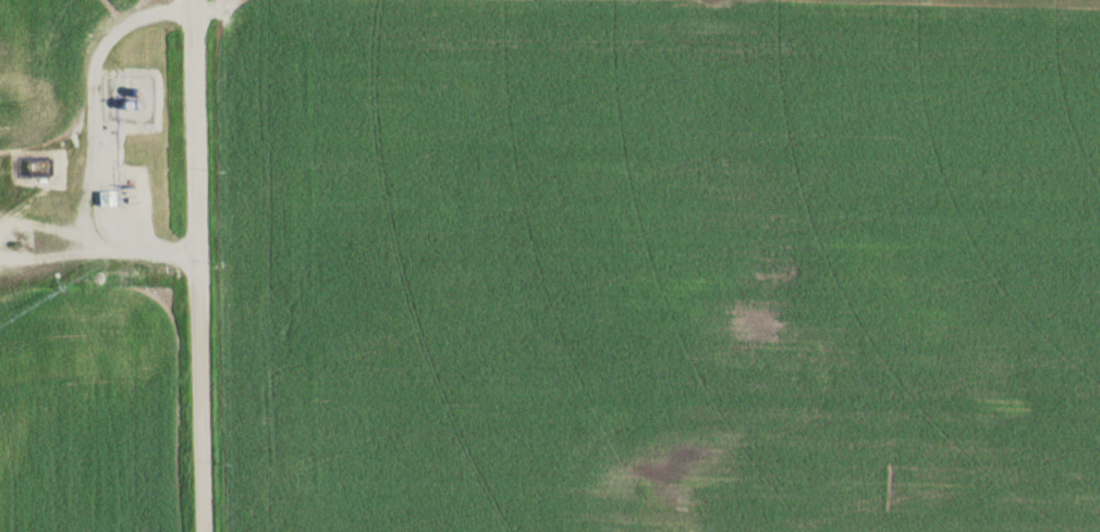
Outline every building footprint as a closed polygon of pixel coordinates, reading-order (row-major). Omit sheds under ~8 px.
[(51,175),(51,161),(26,161),(26,175),(51,175)] [(114,191),(100,191),(100,206),(114,206),(114,191)]
